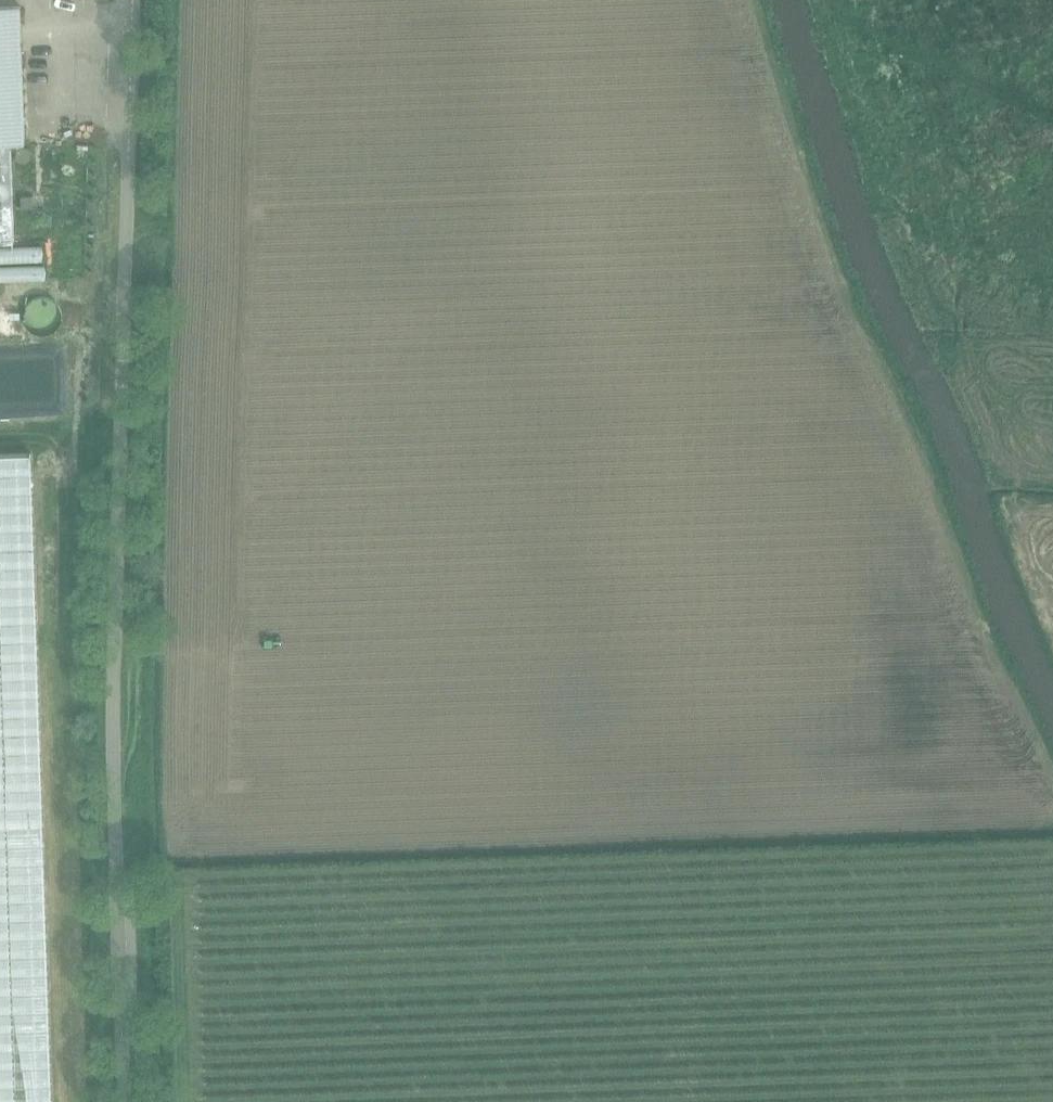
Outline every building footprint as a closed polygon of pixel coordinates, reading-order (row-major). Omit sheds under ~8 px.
[(15,242),(11,144),(25,143),(20,6),(0,7),(0,243),(15,242)] [(40,172),(41,185),(59,184),(58,171),(40,172)] [(61,307),(58,303),(56,300),(52,298),(48,297),(43,296),(39,297),(35,298),(31,301),(27,305),(25,311),(24,315),(25,321),(27,325),(30,328),(34,331),(38,333),(42,334),(47,334),(51,332),(55,330),(58,327),(61,323),(62,318),(62,312),(61,307)] [(20,338),(19,310),(0,311),(0,339),(20,338)] [(30,453),(0,454),(0,1101),(50,1101),(30,453)]
